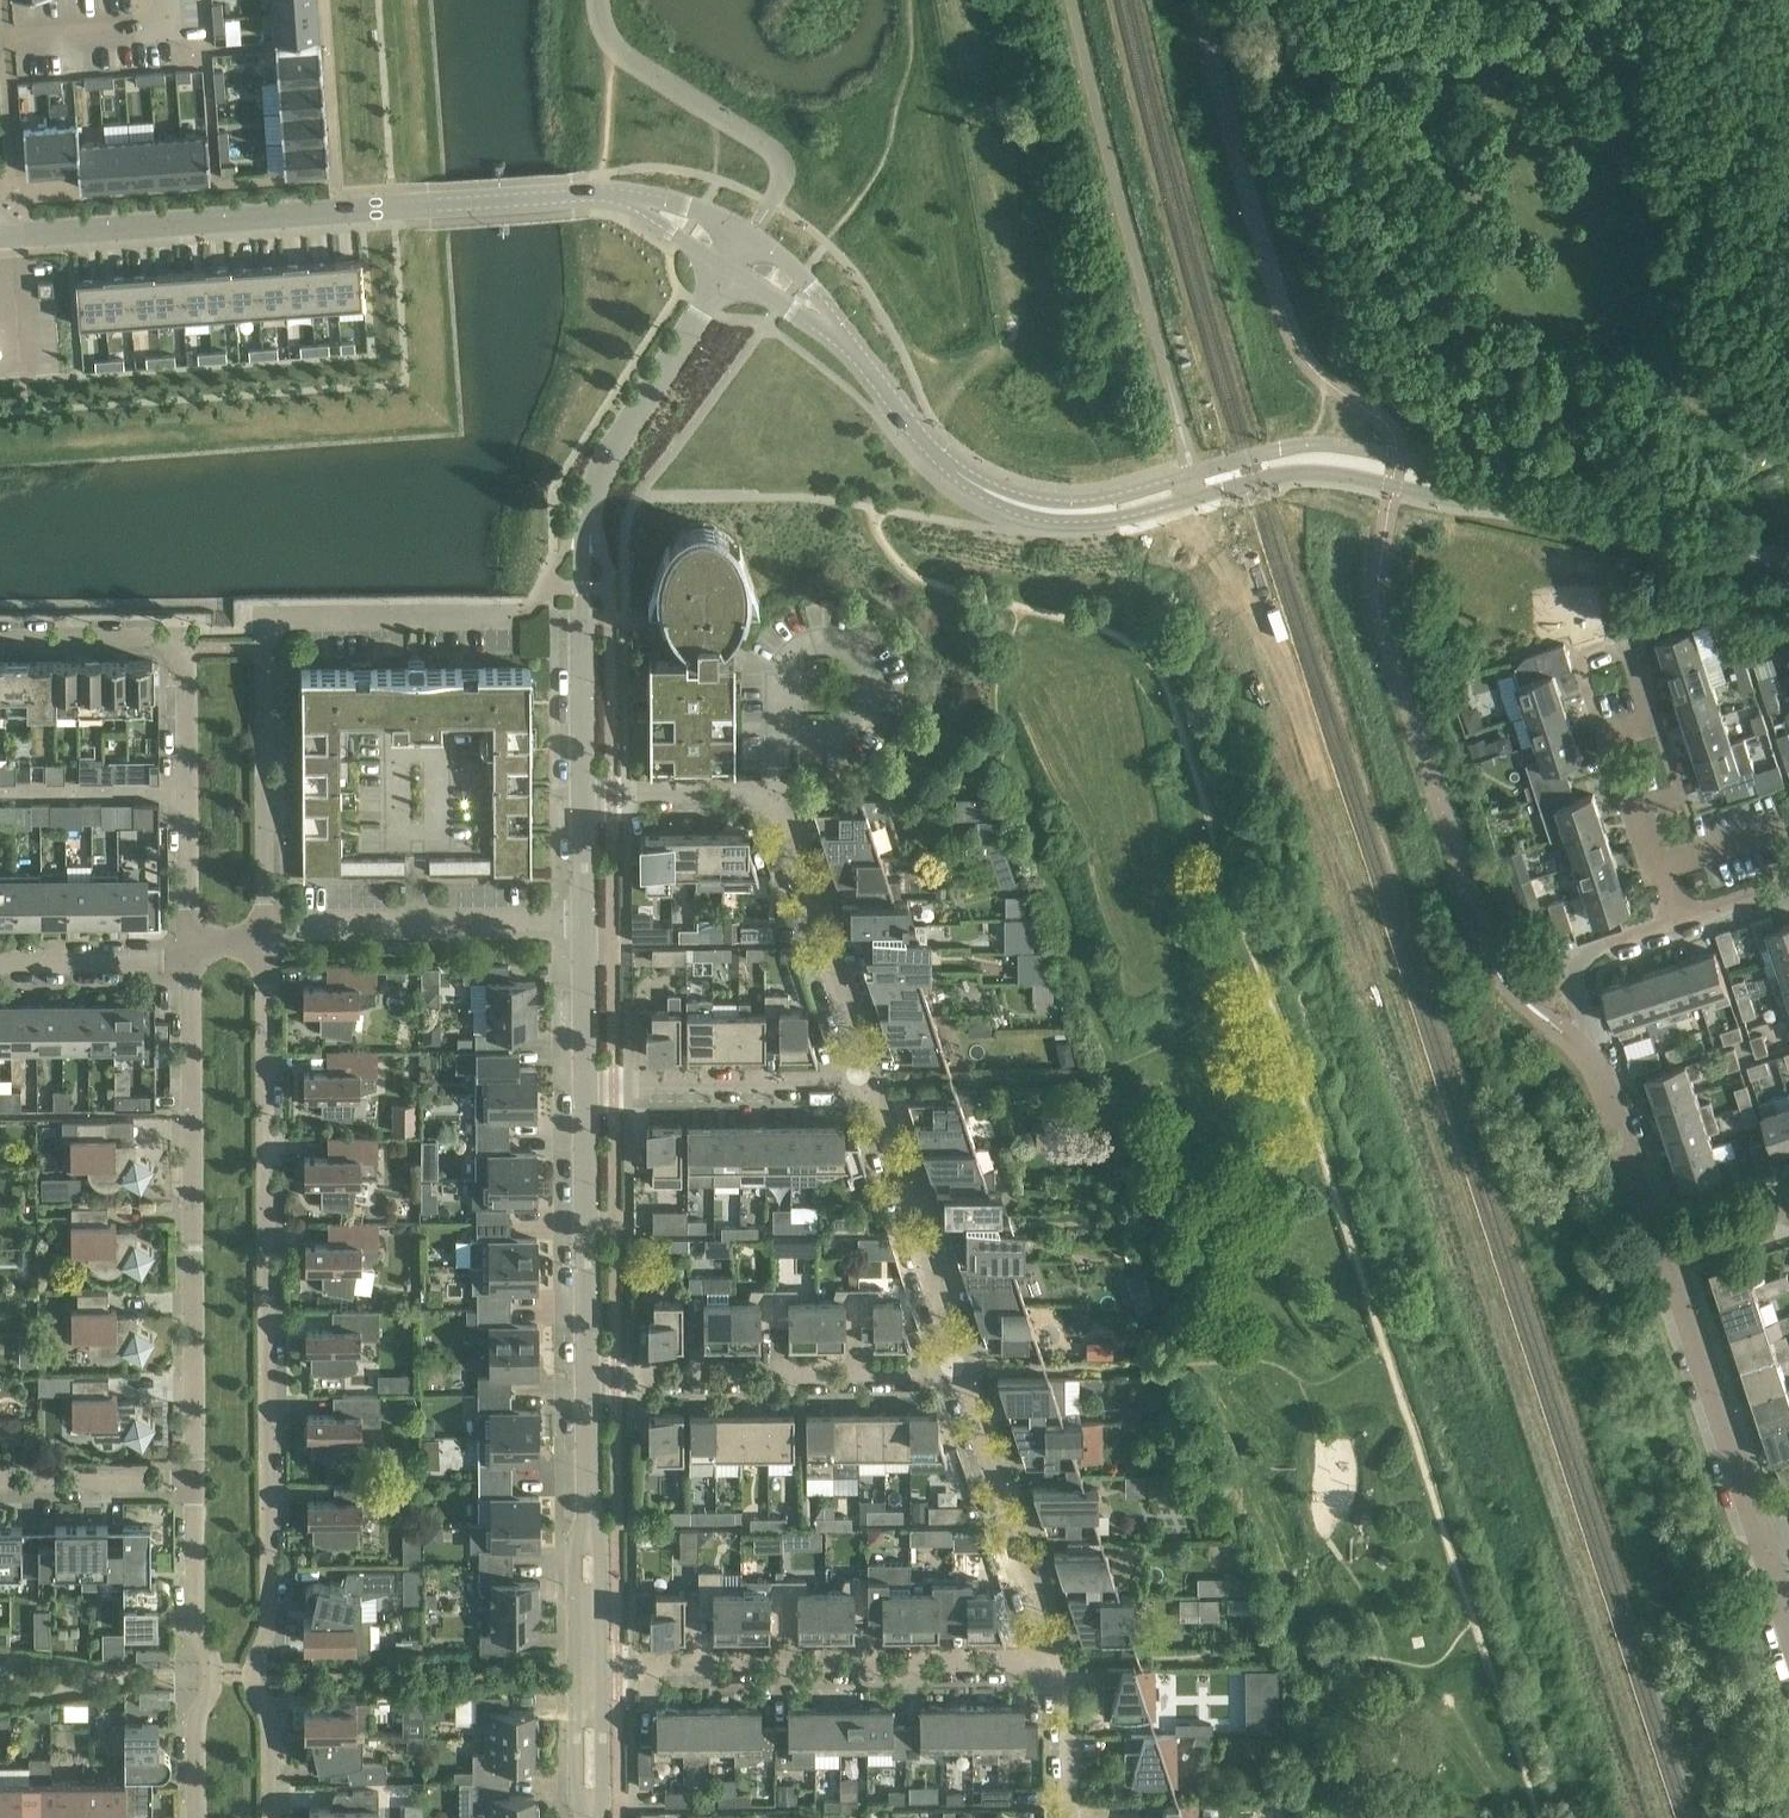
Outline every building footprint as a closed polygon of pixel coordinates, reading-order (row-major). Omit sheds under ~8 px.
[(274,14),(318,11),(317,0),(273,0),(274,14)] [(222,4),(212,4),(214,19),(223,18),(222,4)] [(318,11),(274,14),(276,41),(320,38),(318,11)] [(223,18),(214,19),(215,33),(224,32),(223,18)] [(320,48),(276,51),(279,82),(323,78),(320,48)] [(191,71),(176,72),(177,82),(191,81),(191,71)] [(224,71),(214,72),(215,86),(225,86),(224,71)] [(165,73),(151,74),(151,84),(166,83),(165,73)] [(151,74),(136,75),(137,85),(151,84),(151,74)] [(114,77),(99,78),(100,87),(114,86),(114,77)] [(99,78),(85,79),(86,88),(100,87),(99,78)] [(323,78),(279,82),(281,112),(325,108),(323,78)] [(62,80),(48,81),(48,91),(63,90),(62,80)] [(48,81),(33,82),(34,92),(48,91),(48,81)] [(225,86),(215,86),(216,101),(226,100),(225,86)] [(325,108),(281,112),(283,142),(327,138),(325,108)] [(76,126),(51,127),(54,172),(79,170),(80,170),(79,150),(78,143),(77,143),(76,126)] [(51,127),(24,129),(27,173),(54,172),(51,127)] [(228,131),(218,132),(219,146),(229,146),(228,131)] [(208,134),(181,136),(184,180),(211,178),(208,134)] [(181,136),(155,138),(158,182),(184,180),(181,136)] [(155,138),(130,140),(133,184),(158,182),(155,138)] [(327,138),(283,142),(285,173),(329,170),(327,138)] [(130,140),(104,142),(107,186),(133,184),(130,140)] [(104,142),(78,143),(79,150),(80,170),(79,170),(79,173),(80,188),(107,186),(104,142)] [(229,146),(219,146),(221,161),(230,160),(229,146)] [(362,260),(335,262),(338,307),(365,305),(362,260)] [(335,262),(309,264),(312,309),(338,307),(335,262)] [(309,264),(283,266),(287,311),(312,309),(309,264)] [(283,266),(258,268),(261,313),(287,311),(283,266)] [(258,268),(232,270),(235,315),(261,313),(258,268)] [(232,270),(206,271),(210,316),(235,315),(232,270)] [(206,271),(181,273),(184,318),(210,316),(206,271)] [(181,273),(155,275),(158,320),(184,318),(181,273)] [(155,275),(129,277),(133,322),(158,320),(155,275)] [(129,277),(104,279),(107,324),(133,322),(129,277)] [(104,279),(77,281),(80,326),(107,324),(104,279)] [(53,281),(39,282),(40,296),(54,295),(53,281)] [(54,296),(26,300),(30,328),(58,323),(54,296)] [(355,342),(341,343),(341,352),(356,351),(355,342)] [(329,344),(315,345),(316,354),(330,353),(329,344)] [(315,345),(301,346),(301,355),(316,354),(315,345)] [(278,347),(264,349),(264,358),(279,357),(278,347)] [(264,349),(249,350),(250,359),(264,358),(264,349)] [(227,351),(212,352),(213,362),(227,361),(227,351)] [(212,352),(198,353),(199,363),(213,362),(212,352)] [(175,355),(161,356),(162,366),(176,365),(175,355)] [(161,356),(147,357),(147,367),(162,366),(161,356)] [(124,359),(110,360),(110,369),(125,368),(124,359)] [(110,360),(95,361),(96,371),(110,369),(110,360)] [(719,532),(713,529),(711,540),(696,540),(693,529),(689,531),(686,534),(680,538),(673,545),(667,543),(654,585),(656,586),(657,583),(666,586),(667,603),(663,603),(664,610),(667,618),(670,623),(674,629),(677,633),(682,638),(686,641),(672,661),(651,661),(651,659),(650,660),(651,773),(652,773),(652,771),(734,771),(734,772),(735,772),(735,659),(733,659),(733,661),(698,661),(698,655),(717,655),(717,641),(711,641),(711,630),(716,630),(723,640),(727,637),(732,632),(734,629),(737,625),(739,621),(741,617),(743,610),(745,602),(743,598),(741,585),(751,582),(751,585),(753,584),(740,542),(738,543),(738,544),(734,545),(728,539),(724,535),(719,532)] [(1695,627),(1708,623),(1703,608),(1673,618),(1678,632),(1658,638),(1668,668),(1704,656),(1695,627)] [(1572,667),(1568,652),(1565,643),(1526,656),(1513,670),(1528,713),(1564,701),(1554,673),(1572,667)] [(1677,697),(1713,685),(1704,656),(1668,668),(1677,697)] [(1739,676),(1750,673),(1744,656),(1734,659),(1739,676)] [(79,709),(103,709),(103,661),(78,662),(79,709)] [(103,709),(127,709),(127,661),(103,661),(103,709)] [(127,709),(129,709),(153,709),(153,661),(127,661),(127,709)] [(6,710),(30,710),(30,662),(6,662),(6,710)] [(30,710),(54,710),(54,662),(30,662),(30,710)] [(54,710),(79,709),(78,662),(54,662),(54,710)] [(531,668),(493,669),(493,718),(493,727),(531,727),(531,699),(524,699),(524,684),(531,684),(531,670),(531,668)] [(355,670),(340,670),(340,719),(354,719),(367,719),(381,719),(395,719),(402,719),(408,719),(408,728),(425,728),(425,718),(442,718),(459,718),(476,718),(493,718),(493,669),(478,669),(478,675),(463,675),(463,669),(424,669),(424,671),(426,671),(426,676),(407,676),(407,671),(409,671),(409,669),(370,669),(370,676),(355,676),(355,670)] [(302,672),(302,686),(309,686),(309,701),(303,701),(303,729),(340,729),(340,719),(340,670),(302,670),(302,672)] [(1744,692),(1755,689),(1750,673),(1739,676),(1744,692)] [(1775,692),(1788,687),(1788,673),(1772,679),(1770,675),(1759,678),(1764,695),(1775,692)] [(1687,725),(1723,714),(1713,685),(1677,697),(1687,725)] [(1770,711),(1780,708),(1775,692),(1764,695),(1770,711)] [(1537,742),(1573,730),(1564,701),(1528,713),(1537,742)] [(1758,733),(1768,729),(1763,713),(1752,717),(1758,733)] [(1696,754),(1732,742),(1723,714),(1687,725),(1696,754)] [(425,728),(442,728),(442,718),(425,718),(425,728)] [(442,728),(459,728),(459,718),(442,718),(442,728)] [(459,728),(476,727),(476,718),(459,718),(459,728)] [(476,727),(493,727),(493,718),(476,718),(476,727)] [(340,729),(354,729),(354,719),(340,719),(340,729)] [(354,729),(367,729),(367,719),(354,719),(354,729)] [(367,729),(381,728),(381,719),(367,719),(367,729)] [(381,728),(395,728),(395,719),(381,719),(381,728)] [(531,727),(493,727),(493,777),(525,777),(531,777),(531,746),(525,746),(525,731),(531,731),(531,727)] [(340,729),(303,729),(303,733),(309,732),(309,747),(303,747),(303,778),(310,778),(341,778),(340,729)] [(1537,798),(1572,787),(1565,765),(1583,759),(1573,730),(1537,742),(1543,760),(1526,765),(1537,798)] [(1788,732),(1778,736),(1783,753),(1788,751),(1788,733),(1788,732)] [(1756,772),(1754,766),(1741,770),(1732,742),(1696,754),(1705,783),(1720,778),(1725,792),(1748,784),(1759,781),(1756,772)] [(95,782),(104,782),(104,763),(95,763),(95,782)] [(114,782),(114,780),(114,763),(104,763),(104,782),(114,782)] [(150,782),(160,782),(160,763),(150,763),(150,782)] [(17,783),(17,781),(16,764),(7,764),(7,783),(17,783)] [(46,783),(56,783),(56,764),(46,764),(46,783)] [(65,783),(65,780),(65,764),(56,764),(56,783),(65,783)] [(1759,781),(1748,784),(1752,795),(1760,793),(1759,791),(1784,783),(1779,765),(1756,772),(1759,781)] [(525,777),(493,777),(494,806),(532,806),(531,791),(525,791),(525,777)] [(341,778),(310,778),(310,793),(303,793),(303,808),(341,808),(341,778)] [(1567,835),(1604,823),(1594,794),(1576,799),(1572,787),(1537,798),(1541,812),(1543,811),(1552,840),(1567,835)] [(869,819),(890,812),(890,800),(853,800),(854,813),(835,812),(814,813),(829,857),(881,856),(869,819)] [(31,823),(41,823),(41,804),(31,804),(31,823)] [(41,804),(41,823),(51,823),(51,804),(41,804)] [(92,823),(92,804),(83,804),(83,823),(92,823)] [(102,823),(102,804),(92,804),(92,823),(102,823)] [(160,804),(134,804),(134,827),(144,826),(144,828),(160,828),(160,804)] [(532,806),(494,806),(494,858),(501,858),(509,858),(518,858),(532,858),(532,837),(525,837),(525,822),(532,822),(532,806)] [(341,808),(303,808),(303,824),(310,824),(310,839),(304,839),(304,860),(318,860),(327,860),(335,860),(342,860),(341,808)] [(1577,864),(1613,852),(1604,823),(1567,835),(1577,864)] [(742,832),(722,832),(723,888),(750,888),(750,878),(757,878),(759,878),(749,848),(749,832),(744,832),(743,830),(742,830),(742,832)] [(645,837),(641,837),(641,865),(645,865),(646,893),(672,893),(672,874),(671,832),(645,833),(645,837)] [(697,832),(671,832),(672,874),(696,874),(696,888),(697,888),(697,832)] [(722,832),(697,832),(697,888),(723,888),(722,832)] [(1006,852),(991,857),(997,876),(1000,886),(1017,886),(1006,852)] [(1586,893),(1622,881),(1613,852),(1577,864),(1586,893)] [(843,900),(901,899),(900,880),(889,880),(881,856),(829,857),(843,900)] [(465,872),(474,872),(474,858),(465,859),(465,872)] [(474,872),(483,872),(483,858),(474,858),(474,872)] [(483,872),(492,872),(492,858),(483,858),(483,872)] [(495,875),(501,875),(501,858),(494,858),(492,858),(492,872),(495,872),(495,875)] [(501,875),(509,875),(509,858),(501,858),(501,875)] [(532,876),(532,868),(518,868),(518,858),(509,858),(509,875),(530,875),(531,876),(532,876)] [(518,868),(532,868),(532,858),(518,858),(518,868)] [(343,873),(352,873),(352,859),(343,860),(343,873)] [(352,873),(360,873),(360,859),(352,859),(352,873)] [(360,873),(369,873),(369,859),(360,859),(360,873)] [(369,873),(377,873),(377,859),(369,859),(369,873)] [(386,873),(386,859),(377,859),(377,873),(386,873)] [(394,873),(394,859),(386,859),(386,873),(394,873)] [(406,873),(406,859),(394,859),(394,873),(406,873)] [(430,873),(439,873),(439,859),(430,859),(430,873)] [(439,873),(448,872),(448,859),(439,859),(439,873)] [(448,872),(457,872),(457,859),(448,859),(448,872)] [(457,872),(465,872),(465,859),(457,859),(457,872)] [(306,876),(327,876),(327,860),(318,860),(318,869),(304,869),(304,878),(305,878),(306,876)] [(304,869),(318,869),(318,860),(304,860),(304,869)] [(327,876),(335,876),(335,860),(327,860),(327,876)] [(341,873),(343,873),(343,860),(342,860),(335,860),(335,876),(342,876),(341,873)] [(16,921),(16,872),(0,873),(0,921),(16,921)] [(42,880),(42,872),(16,872),(16,921),(42,921),(42,880)] [(119,879),(119,872),(93,872),(93,879),(93,921),(119,920),(119,879)] [(161,928),(161,887),(168,887),(168,872),(160,872),(160,885),(146,885),(146,879),(119,879),(119,920),(129,920),(129,928),(161,928)] [(42,921),(68,921),(67,879),(42,880),(42,921)] [(68,921),(93,921),(93,879),(67,879),(68,921)] [(1586,893),(1588,899),(1595,921),(1632,910),(1622,881),(1586,893)] [(1537,893),(1521,899),(1525,912),(1541,907),(1537,893)] [(850,924),(907,923),(907,899),(901,899),(843,900),(850,924)] [(1573,929),(1566,906),(1564,900),(1550,904),(1552,910),(1559,933),(1573,929)] [(1788,953),(1788,923),(1775,927),(1772,915),(1753,921),(1762,947),(1772,944),(1776,958),(1788,953)] [(858,948),(915,947),(914,923),(907,923),(850,924),(858,948)] [(741,940),(770,940),(770,925),(741,925),(741,940)] [(644,941),(673,941),(673,926),(644,926),(644,941)] [(679,941),(697,941),(697,929),(679,929),(679,941)] [(697,941),(716,940),(716,929),(697,929),(697,941)] [(1731,929),(1717,933),(1727,963),(1740,959),(1738,951),(1731,929)] [(799,957),(794,943),(780,944),(780,957),(799,957)] [(747,959),(765,959),(765,947),(747,947),(747,959)] [(866,972),(922,971),(922,947),(915,947),(858,948),(866,972)] [(658,963),(682,963),(686,963),(686,948),(658,948),(658,963)] [(695,959),(713,959),(713,948),(695,948),(695,959)] [(713,948),(713,959),(731,959),(731,948),(713,948)] [(1716,951),(1688,960),(1700,999),(1714,995),(1717,1005),(1732,1000),(1716,951)] [(1776,958),(1781,971),(1771,975),(1775,989),(1788,984),(1788,953),(1776,958)] [(1700,999),(1687,960),(1660,969),(1676,1018),(1690,1014),(1686,1004),(1700,999)] [(488,1008),(536,1007),(535,981),(507,982),(507,966),(509,966),(509,964),(464,965),(464,982),(471,982),(471,1008),(488,1007),(488,1008)] [(376,987),(378,987),(378,966),(338,966),(338,985),(304,986),(304,1014),(305,1019),(308,1023),(311,1026),(316,1028),(339,1032),(351,1034),(355,1009),(360,1009),(360,1007),(376,1002),(376,987)] [(1660,969),(1633,978),(1646,1017),(1659,1013),(1662,1023),(1676,1018),(1660,969)] [(880,1015),(932,1014),(924,991),(930,991),(930,971),(922,971),(866,972),(880,1015)] [(1633,978),(1605,987),(1621,1036),(1636,1031),(1633,1022),(1646,1017),(1633,978)] [(1740,1000),(1750,997),(1745,979),(1734,982),(1740,1000)] [(1775,989),(1780,1003),(1788,1000),(1788,984),(1775,989)] [(807,1027),(807,1010),(792,1010),(788,1000),(788,994),(765,994),(765,1014),(765,1029),(766,1029),(780,1029),(780,1056),(815,1056),(816,1060),(817,1059),(810,1037),(807,1027)] [(681,1056),(681,1011),(681,995),(668,995),(668,1011),(652,1012),(652,1030),(647,1030),(647,1057),(681,1056)] [(1740,1000),(1746,1018),(1756,1014),(1750,997),(1740,1000)] [(714,1056),(713,1014),(713,1000),(687,1000),(687,1032),(687,1056),(714,1056)] [(751,1002),(739,1002),(739,1014),(739,1056),(766,1056),(766,1029),(765,1029),(765,1014),(751,1014),(751,1002)] [(12,1047),(38,1047),(37,1005),(11,1006),(12,1047)] [(38,1047),(63,1047),(63,1005),(37,1005),(38,1047)] [(63,1047),(89,1047),(89,1005),(63,1005),(63,1047)] [(89,1047),(115,1046),(114,1005),(89,1005),(89,1047)] [(141,1005),(114,1005),(115,1046),(115,1055),(141,1055),(141,1060),(145,1064),(156,1064),(156,1022),(142,1022),(141,1005)] [(12,1047),(11,1006),(0,1006),(0,1047),(12,1047)] [(476,1051),(508,1050),(507,1033),(536,1033),(536,1007),(488,1008),(488,1033),(476,1033),(476,1038),(458,1038),(458,1048),(476,1047),(476,1051)] [(714,1056),(739,1056),(739,1014),(713,1014),(714,1056)] [(943,1050),(932,1014),(880,1015),(888,1040),(912,1039),(912,1058),(908,1058),(908,1059),(930,1058),(930,1071),(949,1071),(949,1073),(951,1073),(943,1050)] [(1722,1032),(1726,1042),(1743,1037),(1740,1026),(1722,1032)] [(1757,1054),(1769,1051),(1763,1034),(1752,1037),(1757,1054)] [(1687,1054),(1706,1048),(1702,1038),(1684,1044),(1687,1054)] [(1671,1060),(1687,1054),(1684,1044),(1668,1049),(1671,1060)] [(1730,1068),(1740,1065),(1735,1048),(1724,1051),(1730,1068)] [(488,1094),(536,1093),(536,1067),(508,1067),(508,1050),(476,1051),(476,1068),(488,1068),(488,1093),(488,1094)] [(1659,1050),(1629,1059),(1633,1073),(1663,1063),(1659,1050)] [(316,1109),(352,1115),(355,1095),(361,1095),(361,1093),(377,1088),(377,1073),(378,1073),(378,1052),(339,1052),(339,1071),(304,1072),(305,1096),(306,1100),(308,1104),(312,1107),(316,1109)] [(1695,1092),(1695,1091),(1691,1078),(1702,1074),(1697,1060),(1648,1076),(1657,1104),(1695,1092)] [(1749,1066),(1752,1077),(1770,1071),(1766,1060),(1749,1066)] [(1742,1107),(1753,1103),(1747,1085),(1736,1089),(1742,1107)] [(977,1111),(977,1090),(957,1090),(956,1087),(954,1087),(955,1090),(947,1090),(947,1103),(929,1102),(929,1103),(933,1103),(933,1122),(915,1122),(922,1147),(975,1146),(965,1115),(977,1111)] [(54,1110),(63,1110),(63,1090),(54,1090),(54,1110)] [(63,1110),(73,1109),(73,1090),(63,1090),(63,1110)] [(12,1110),(12,1091),(0,1091),(0,1110),(12,1110)] [(12,1110),(22,1110),(22,1091),(12,1091),(12,1110)] [(1716,1116),(1715,1115),(1711,1102),(1700,1106),(1695,1092),(1657,1104),(1666,1132),(1716,1116)] [(476,1137),(508,1136),(508,1119),(536,1119),(536,1093),(488,1094),(488,1093),(476,1093),(476,1119),(476,1137)] [(115,1109),(142,1109),(142,1094),(115,1094),(115,1109)] [(1760,1102),(1777,1152),(1788,1147),(1788,1105),(1778,1109),(1774,1098),(1760,1102)] [(413,1130),(412,1102),(391,1103),(392,1131),(413,1130)] [(1748,1123),(1759,1120),(1753,1103),(1742,1107),(1748,1123)] [(1675,1159),(1714,1146),(1709,1133),(1720,1129),(1716,1116),(1666,1132),(1675,1159)] [(108,1121),(63,1121),(63,1138),(71,1138),(71,1163),(90,1163),(90,1165),(90,1168),(90,1170),(91,1173),(92,1176),(94,1178),(96,1180),(99,1182),(102,1183),(105,1184),(109,1184),(112,1184),(115,1183),(117,1182),(120,1180),(122,1178),(123,1176),(142,1186),(154,1164),(135,1154),(135,1142),(116,1142),(116,1138),(108,1138),(108,1121)] [(837,1124),(817,1125),(817,1180),(851,1169),(852,1171),(854,1170),(853,1168),(864,1164),(856,1141),(844,1140),(844,1124),(839,1124),(838,1122),(837,1123),(837,1124)] [(682,1170),(682,1149),(681,1125),(648,1126),(648,1152),(653,1152),(653,1171),(682,1170)] [(714,1167),(714,1125),(688,1125),(688,1184),(714,1184),(714,1167)] [(740,1125),(714,1125),(714,1167),(714,1184),(741,1183),(741,1167),(740,1167),(740,1125)] [(741,1183),(766,1183),(766,1167),(765,1125),(740,1125),(740,1167),(741,1167),(741,1183)] [(766,1183),(792,1183),(792,1167),(791,1125),(765,1125),(766,1167),(766,1183)] [(817,1183),(817,1180),(817,1125),(791,1125),(792,1167),(792,1183),(817,1183)] [(477,1179),(537,1179),(537,1153),(508,1153),(508,1136),(476,1137),(477,1179)] [(379,1159),(379,1138),(363,1138),(339,1138),(339,1157),(305,1158),(305,1186),(307,1191),(309,1195),(313,1198),(317,1200),(352,1206),(356,1181),(361,1181),(361,1179),(377,1174),(377,1159),(379,1159)] [(422,1154),(438,1154),(438,1141),(422,1141),(422,1154)] [(937,1190),(994,1190),(994,1170),(983,1170),(975,1146),(922,1147),(937,1190)] [(1737,1182),(1730,1159),(1729,1156),(1718,1159),(1714,1146),(1675,1159),(1684,1186),(1715,1176),(1719,1188),(1737,1182)] [(1761,1174),(1775,1170),(1768,1147),(1754,1152),(1761,1174)] [(43,1177),(43,1197),(81,1197),(81,1177),(43,1177)] [(477,1222),(509,1222),(509,1205),(537,1205),(537,1179),(477,1179),(477,1222)] [(432,1181),(422,1181),(422,1210),(437,1210),(437,1193),(432,1193),(432,1181)] [(944,1214),(1001,1214),(1001,1189),(994,1190),(937,1190),(944,1214)] [(72,1249),(91,1249),(90,1252),(91,1256),(92,1260),(93,1262),(95,1265),(98,1267),(101,1269),(104,1270),(107,1270),(110,1270),(114,1269),(118,1267),(120,1266),(122,1263),(124,1261),(142,1271),(154,1250),(135,1239),(135,1228),(117,1228),(117,1224),(108,1224),(108,1207),(72,1207),(72,1224),(72,1249)] [(654,1210),(654,1232),(687,1232),(687,1210),(654,1210)] [(952,1238),(1009,1237),(1008,1213),(1001,1214),(944,1214),(952,1238)] [(835,1230),(864,1230),(864,1215),(835,1215),(835,1230)] [(773,1231),(792,1231),(792,1219),(773,1219),(773,1231)] [(792,1231),(810,1231),(810,1219),(792,1219),(792,1231)] [(689,1231),(707,1231),(707,1221),(688,1221),(689,1231)] [(472,1265),(538,1265),(537,1239),(509,1239),(509,1222),(477,1222),(477,1238),(470,1238),(471,1265),(472,1265)] [(341,1289),(353,1291),(357,1267),(362,1267),(362,1265),(378,1260),(378,1245),(380,1245),(379,1224),(340,1224),(340,1243),(306,1244),(306,1272),(307,1277),(310,1281),(317,1286),(341,1289)] [(722,1238),(740,1238),(740,1227),(722,1227),(722,1238)] [(740,1227),(740,1238),(758,1238),(758,1227),(740,1227)] [(960,1262),(1016,1261),(1016,1237),(1009,1237),(952,1238),(960,1262)] [(689,1239),(669,1239),(669,1250),(689,1250),(689,1239)] [(889,1239),(873,1239),(874,1262),(895,1261),(889,1239)] [(1757,1291),(1755,1284),(1746,1258),(1712,1269),(1722,1302),(1757,1291)] [(1026,1304),(1018,1281),(1024,1281),(1024,1261),(1016,1261),(960,1262),(974,1305),(1026,1304)] [(478,1308),(509,1308),(509,1291),(538,1291),(538,1265),(472,1265),(472,1292),(478,1292),(478,1308)] [(1787,1274),(1771,1279),(1776,1292),(1788,1288),(1788,1278),(1787,1274)] [(732,1276),(689,1276),(690,1319),(704,1319),(704,1346),(732,1346),(732,1276)] [(1759,1298),(1776,1292),(1771,1279),(1755,1284),(1757,1291),(1722,1302),(1733,1335),(1768,1324),(1759,1298)] [(817,1300),(801,1300),(797,1288),(774,1289),(774,1319),(789,1318),(789,1346),(817,1345),(817,1300)] [(845,1318),(859,1318),(859,1288),(836,1288),(833,1300),(817,1300),(817,1345),(845,1345),(845,1318)] [(893,1298),(894,1300),(886,1300),(882,1288),(859,1288),(859,1318),(873,1318),(874,1345),(908,1345),(910,1349),(911,1349),(901,1316),(901,1300),(895,1300),(895,1298),(893,1298)] [(760,1319),(774,1319),(774,1289),(752,1289),(748,1301),(732,1301),(732,1346),(760,1346),(760,1319)] [(72,1335),(91,1335),(91,1337),(91,1340),(91,1342),(92,1345),(93,1347),(95,1349),(97,1351),(99,1353),(101,1354),(104,1355),(106,1356),(108,1356),(112,1356),(115,1355),(117,1354),(119,1352),(122,1351),(124,1348),(124,1347),(143,1357),(155,1336),(136,1325),(136,1314),(117,1314),(117,1310),(109,1310),(109,1292),(78,1293),(79,1310),(72,1310),(72,1335)] [(683,1346),(683,1322),(683,1301),(654,1301),(654,1320),(649,1320),(649,1347),(683,1346)] [(1045,1363),(1045,1362),(1026,1304),(974,1305),(988,1349),(1024,1349),(1024,1361),(1043,1361),(1044,1363),(1045,1363)] [(490,1351),(538,1350),(538,1325),(510,1325),(509,1308),(478,1308),(478,1326),(490,1326),(490,1351)] [(380,1339),(380,1309),(340,1310),(340,1330),(306,1330),(307,1362),(318,1367),(326,1370),(337,1370),(345,1369),(357,1364),(357,1348),(361,1348),(361,1339),(380,1339)] [(1778,1354),(1776,1348),(1768,1324),(1733,1335),(1743,1365),(1778,1354)] [(38,1334),(20,1334),(20,1347),(38,1347),(38,1334)] [(1112,1341),(1088,1342),(1089,1357),(1113,1356),(1112,1341)] [(1788,1358),(1788,1343),(1776,1348),(1778,1354),(1743,1365),(1753,1397),(1788,1386),(1780,1361),(1788,1358)] [(478,1394),(510,1394),(510,1376),(538,1376),(538,1350),(490,1351),(491,1376),(478,1376),(478,1394)] [(73,1421),(92,1421),(91,1424),(92,1427),(93,1431),(94,1434),(96,1436),(99,1438),(102,1440),(105,1441),(108,1442),(111,1442),(116,1441),(119,1439),(121,1437),(123,1435),(125,1433),(143,1443),(155,1422),(136,1411),(136,1399),(118,1400),(118,1396),(109,1396),(109,1378),(73,1379),(73,1396),(73,1421)] [(1023,1378),(998,1379),(1006,1404),(1030,1403),(1030,1421),(1065,1422),(1065,1401),(1065,1378),(1023,1378)] [(1788,1386),(1753,1397),(1764,1429),(1788,1421),(1788,1389),(1788,1386)] [(491,1437),(539,1436),(539,1410),(510,1411),(510,1394),(478,1394),(479,1420),(491,1422),(491,1436),(491,1437)] [(345,1455),(358,1450),(357,1434),(362,1434),(362,1425),(381,1424),(380,1395),(341,1396),(341,1415),(307,1416),(307,1447),(315,1451),(322,1454),(335,1456),(345,1455)] [(947,1458),(937,1428),(937,1412),(932,1412),(931,1410),(930,1411),(930,1412),(910,1412),(911,1454),(912,1454),(912,1469),(943,1468),(943,1459),(947,1458)] [(860,1455),(885,1455),(884,1412),(858,1413),(859,1475),(860,1474),(860,1455)] [(885,1455),(911,1454),(910,1412),(884,1412),(885,1455)] [(743,1456),(768,1456),(767,1413),(742,1414),(743,1456)] [(794,1455),(794,1437),(794,1413),(767,1413),(768,1456),(794,1455)] [(807,1475),(834,1475),(833,1413),(807,1413),(807,1475)] [(834,1475),(859,1475),(858,1413),(833,1413),(834,1475)] [(684,1459),(684,1438),(684,1414),(650,1414),(650,1441),(655,1441),(655,1459),(684,1459)] [(690,1474),(717,1473),(717,1456),(716,1414),(690,1414),(690,1474)] [(743,1473),(743,1456),(742,1414),(716,1414),(717,1456),(717,1473),(743,1473)] [(1030,1421),(1012,1422),(1020,1447),(1044,1447),(1044,1466),(1066,1466),(1066,1475),(1066,1478),(1082,1478),(1072,1446),(1083,1446),(1082,1442),(1102,1442),(1102,1422),(1082,1422),(1065,1422),(1030,1421)] [(1764,1429),(1774,1462),(1788,1457),(1788,1421),(1764,1429)] [(479,1480),(511,1479),(511,1462),(539,1462),(539,1436),(491,1437),(491,1436),(479,1437),(479,1462),(479,1480)] [(1057,1488),(1033,1488),(1042,1514),(1066,1513),(1066,1533),(1086,1532),(1100,1533),(1094,1513),(1098,1513),(1098,1488),(1085,1488),(1082,1478),(1066,1478),(1066,1475),(1058,1475),(1059,1488),(1057,1488)] [(511,1479),(479,1480),(479,1497),(480,1497),(481,1523),(539,1522),(539,1496),(511,1497),(511,1479)] [(382,1510),(381,1481),(342,1481),(342,1501),(308,1501),(308,1533),(313,1536),(321,1539),(330,1541),(340,1541),(350,1539),(359,1535),(358,1520),(363,1520),(363,1510),(382,1510)] [(834,1505),(825,1505),(824,1517),(834,1517),(834,1505)] [(958,1505),(929,1505),(929,1519),(929,1521),(958,1520),(958,1505)] [(867,1521),(886,1521),(885,1509),(867,1509),(867,1521)] [(886,1521),(904,1521),(904,1509),(885,1509),(886,1521)] [(699,1522),(717,1522),(717,1510),(698,1511),(690,1511),(690,1522),(699,1522)] [(717,1522),(735,1522),(735,1510),(717,1510),(717,1522)] [(690,1522),(690,1511),(671,1511),(671,1522),(690,1522)] [(751,1529),(768,1529),(768,1517),(751,1517),(751,1529)] [(768,1517),(768,1529),(787,1529),(787,1517),(768,1517)] [(816,1529),(834,1528),(834,1517),(824,1517),(816,1517),(816,1529)] [(834,1517),(834,1528),(853,1528),(852,1517),(834,1517)] [(481,1523),(470,1524),(471,1551),(480,1551),(480,1566),(511,1565),(511,1548),(540,1548),(539,1522),(481,1523)] [(40,1575),(82,1574),(82,1526),(55,1527),(56,1527),(56,1546),(39,1546),(39,1551),(40,1575)] [(124,1574),(124,1550),(108,1550),(108,1527),(108,1526),(82,1526),(82,1574),(124,1574)] [(124,1581),(151,1580),(151,1526),(123,1526),(123,1527),(124,1527),(124,1550),(124,1574),(124,1581)] [(39,1551),(23,1551),(22,1527),(23,1527),(0,1527),(0,1575),(40,1575),(39,1551)] [(698,1561),(699,1530),(681,1530),(681,1561),(698,1561)] [(1068,1552),(1054,1552),(1062,1578),(1086,1577),(1086,1595),(1120,1596),(1120,1577),(1114,1577),(1103,1542),(1092,1542),(1068,1542),(1068,1552)] [(404,1554),(404,1564),(421,1564),(421,1554),(404,1554)] [(910,1578),(910,1563),(868,1563),(868,1578),(868,1609),(883,1609),(883,1636),(892,1636),(892,1638),(894,1638),(901,1640),(908,1641),(911,1641),(910,1578)] [(492,1608),(540,1608),(540,1582),(512,1582),(511,1565),(480,1566),(480,1589),(484,1594),(492,1594),(492,1608)] [(422,1570),(404,1570),(404,1587),(423,1587),(422,1570)] [(742,1642),(741,1592),(726,1592),(722,1581),(722,1570),(699,1570),(699,1610),(714,1610),(714,1637),(723,1637),(723,1639),(725,1640),(731,1641),(738,1642),(742,1642)] [(306,1593),(306,1594),(306,1595),(306,1596),(307,1597),(307,1598),(307,1599),(308,1599),(308,1600),(309,1601),(310,1602),(311,1603),(312,1603),(313,1604),(314,1604),(315,1604),(313,1611),(334,1611),(334,1619),(361,1619),(371,1618),(377,1618),(377,1594),(394,1590),(394,1572),(348,1572),(345,1584),(331,1581),(331,1586),(319,1583),(318,1583),(317,1583),(316,1583),(315,1583),(314,1583),(313,1583),(313,1584),(312,1584),(311,1585),(310,1585),(310,1586),(309,1586),(308,1587),(308,1588),(307,1589),(307,1590),(306,1591),(306,1592),(306,1593)] [(1247,1577),(1222,1578),(1222,1593),(1252,1592),(1247,1577)] [(854,1609),(868,1609),(868,1578),(845,1579),(841,1591),(826,1591),(826,1642),(830,1642),(836,1641),(843,1639),(845,1638),(845,1636),(854,1636),(854,1609)] [(939,1608),(953,1608),(953,1578),(910,1578),(911,1641),(914,1641),(921,1640),(928,1638),(930,1637),(930,1635),(939,1635),(939,1608)] [(968,1578),(953,1578),(953,1608),(967,1608),(967,1635),(1002,1635),(1004,1639),(1005,1639),(1004,1635),(1015,1631),(1016,1635),(1018,1634),(1002,1586),(992,1589),(968,1590),(968,1578)] [(770,1609),(784,1609),(784,1579),(761,1579),(757,1592),(741,1592),(742,1642),(745,1642),(752,1641),(759,1639),(761,1639),(761,1637),(770,1636),(770,1609)] [(826,1642),(826,1591),(810,1591),(806,1579),(784,1579),(784,1609),(798,1609),(798,1636),(807,1636),(807,1638),(809,1639),(816,1641),(823,1642),(826,1642)] [(151,1580),(124,1581),(125,1631),(159,1630),(158,1604),(160,1603),(162,1603),(164,1602),(167,1600),(168,1599),(169,1597),(170,1596),(170,1594),(170,1591),(170,1589),(170,1587),(169,1586),(168,1585),(167,1583),(164,1581),(162,1580),(159,1580),(151,1580)] [(685,1637),(685,1613),(685,1592),(656,1592),(656,1610),(651,1611),(651,1637),(685,1637)] [(1086,1595),(1068,1595),(1068,1596),(1076,1621),(1082,1640),(1096,1640),(1119,1640),(1119,1650),(1136,1649),(1137,1652),(1138,1651),(1138,1649),(1131,1629),(1128,1620),(1133,1620),(1133,1596),(1120,1596),(1086,1595)] [(1218,1599),(1200,1599),(1200,1619),(1218,1619),(1218,1599)] [(480,1651),(514,1651),(514,1634),(540,1634),(540,1608),(492,1608),(493,1634),(480,1634),(480,1651)] [(304,1618),(304,1642),(334,1642),(334,1647),(355,1647),(355,1652),(371,1652),(371,1618),(361,1619),(334,1619),(334,1611),(313,1611),(311,1618),(304,1618)] [(124,1633),(103,1634),(103,1658),(125,1657),(124,1633)] [(402,1652),(423,1652),(423,1637),(402,1637),(402,1652)] [(137,1664),(170,1664),(170,1649),(137,1649),(137,1664)] [(1123,1668),(1103,1668),(1103,1683),(1103,1716),(1110,1716),(1110,1713),(1113,1714),(1114,1715),(1116,1715),(1119,1715),(1121,1716),(1123,1716),(1125,1716),(1131,1716),(1133,1716),(1136,1716),(1139,1715),(1142,1715),(1145,1714),(1147,1714),(1149,1713),(1150,1716),(1156,1716),(1156,1668),(1123,1668)] [(1278,1671),(1247,1671),(1247,1730),(1278,1730),(1278,1671)] [(170,1690),(140,1690),(140,1706),(171,1706),(170,1690)] [(538,1718),(534,1718),(534,1710),(502,1710),(502,1695),(473,1695),(473,1723),(487,1723),(487,1738),(539,1738),(538,1718)] [(409,1717),(424,1717),(424,1696),(409,1696),(409,1717)] [(334,1707),(305,1707),(305,1731),(312,1731),(314,1738),(315,1737),(335,1737),(335,1730),(357,1730),(357,1729),(362,1729),(362,1730),(371,1729),(371,1702),(334,1702),(334,1707)] [(947,1750),(972,1750),(972,1707),(946,1708),(947,1750)] [(998,1707),(972,1707),(973,1760),(998,1760),(998,1750),(998,1707)] [(1025,1750),(1025,1755),(1038,1755),(1038,1725),(1025,1725),(1024,1707),(998,1707),(998,1750),(1025,1750)] [(815,1751),(815,1708),(788,1709),(789,1726),(775,1726),(775,1757),(776,1757),(776,1765),(815,1765),(815,1751)] [(815,1751),(841,1751),(841,1708),(815,1708),(815,1751)] [(841,1751),(867,1751),(866,1708),(841,1708),(841,1751)] [(907,1756),(907,1726),(893,1725),(893,1708),(866,1708),(867,1751),(893,1751),(893,1756),(907,1756)] [(920,1751),(947,1750),(946,1708),(920,1708),(920,1726),(907,1726),(907,1756),(920,1756),(920,1751)] [(709,1752),(709,1709),(683,1710),(684,1752),(684,1757),(686,1759),(691,1761),(693,1762),(697,1762),(700,1762),(703,1761),(706,1759),(709,1757),(709,1752)] [(709,1752),(735,1752),(735,1709),(709,1709),(709,1752)] [(761,1709),(735,1709),(735,1764),(742,1764),(745,1764),(749,1763),(755,1761),(759,1759),(761,1757),(775,1757),(775,1726),(761,1726),(761,1709)] [(653,1753),(684,1752),(683,1710),(657,1710),(657,1723),(652,1723),(652,1744),(653,1753)] [(1196,1722),(1175,1722),(1175,1734),(1177,1734),(1196,1734),(1196,1722)] [(113,1750),(125,1750),(125,1725),(113,1725),(113,1750)] [(159,1751),(159,1725),(125,1725),(125,1750),(125,1775),(153,1775),(160,1775),(162,1775),(164,1775),(166,1774),(168,1772),(169,1771),(170,1768),(171,1767),(171,1764),(171,1762),(171,1759),(170,1757),(168,1755),(166,1753),(164,1752),(162,1751),(159,1751)] [(350,1781),(387,1781),(387,1763),(364,1763),(362,1755),(362,1730),(362,1729),(357,1729),(357,1730),(335,1730),(335,1737),(315,1737),(314,1738),(315,1744),(314,1745),(313,1745),(311,1746),(309,1748),(308,1750),(307,1752),(307,1755),(308,1758),(309,1761),(311,1763),(312,1764),(315,1765),(317,1766),(320,1765),(331,1763),(332,1767),(346,1764),(350,1781)] [(1144,1735),(1125,1735),(1125,1749),(1125,1782),(1131,1782),(1132,1780),(1136,1781),(1140,1782),(1143,1782),(1146,1783),(1149,1783),(1152,1783),(1156,1783),(1160,1782),(1163,1782),(1166,1781),(1169,1780),(1171,1780),(1171,1782),(1177,1782),(1177,1734),(1175,1734),(1144,1735)] [(1196,1734),(1193,1747),(1212,1746),(1212,1734),(1196,1734)] [(407,1736),(408,1747),(424,1747),(424,1735),(407,1736)] [(534,1757),(539,1757),(539,1738),(487,1738),(487,1753),(473,1753),(473,1781),(502,1781),(502,1766),(535,1766),(534,1757)] [(652,1744),(639,1744),(639,1772),(653,1772),(653,1753),(652,1744)] [(41,1806),(41,1758),(29,1758),(30,1782),(0,1782),(0,1817),(24,1817),(24,1806),(41,1806)] [(84,1781),(52,1782),(52,1758),(41,1758),(41,1806),(58,1805),(58,1817),(84,1817),(84,1781)] [(653,1786),(653,1772),(639,1772),(639,1786),(653,1786)] [(153,1775),(125,1775),(126,1781),(126,1801),(126,1805),(126,1817),(153,1817),(153,1775)] [(126,1801),(126,1781),(84,1781),(84,1817),(110,1817),(110,1805),(126,1805),(126,1801)] [(535,1804),(535,1796),(503,1796),(502,1781),(473,1781),(474,1809),(487,1809),(487,1817),(539,1817),(539,1804),(535,1804)] [(982,1789),(982,1803),(1012,1802),(1012,1788),(982,1789)] [(310,1809),(310,1817),(379,1817),(379,1791),(345,1792),(345,1808),(310,1809)] [(665,1805),(696,1805),(696,1791),(665,1791),(665,1805)] [(947,1803),(964,1803),(964,1792),(947,1792),(947,1803)] [(719,1805),(735,1805),(735,1794),(719,1794),(719,1805)] [(858,1810),(858,1803),(858,1799),(841,1800),(841,1811),(858,1810)] [(825,1811),(841,1811),(841,1800),(825,1800),(825,1811)] [(1199,1802),(1166,1802),(1162,1815),(1146,1816),(1146,1817),(1199,1817),(1199,1802)] [(1268,1803),(1268,1817),(1285,1817),(1285,1803),(1268,1803)]
